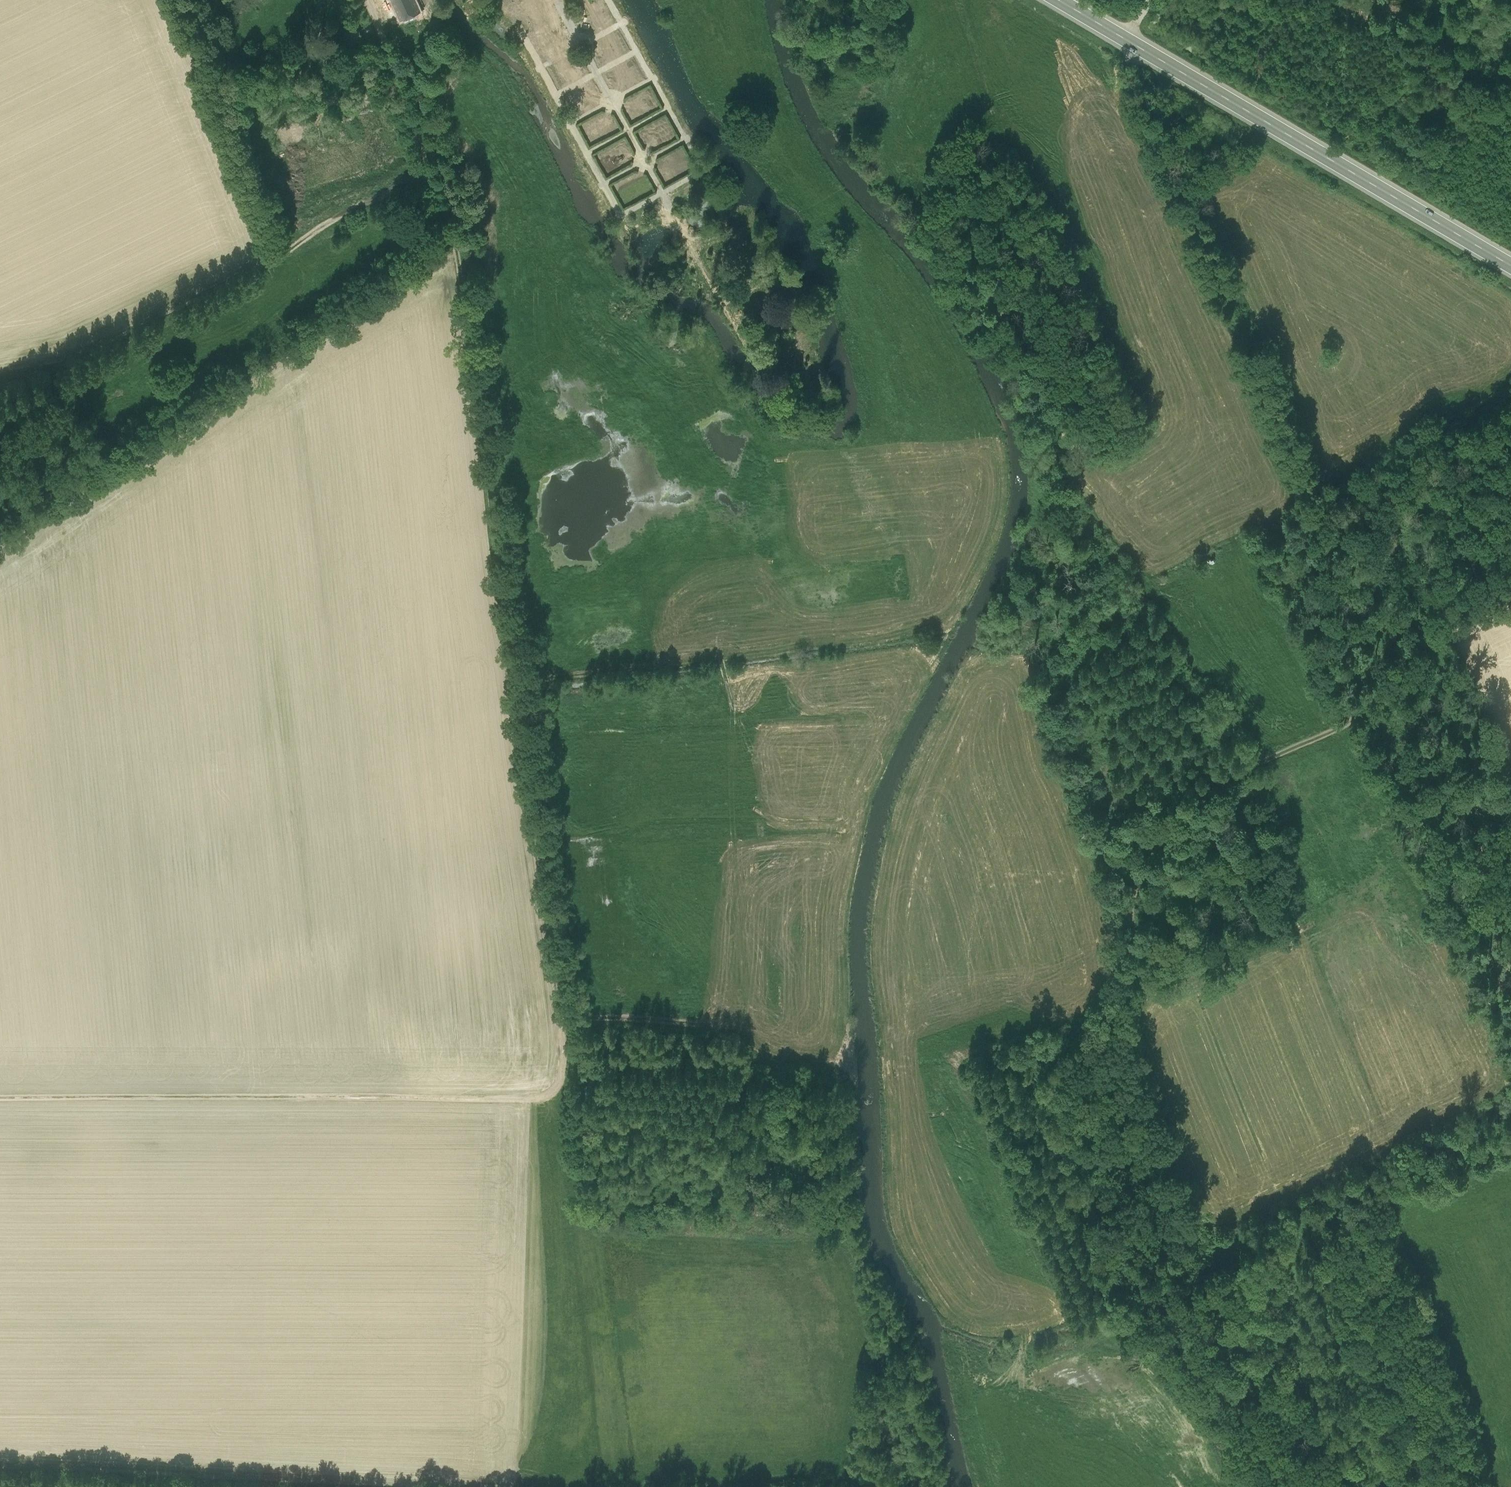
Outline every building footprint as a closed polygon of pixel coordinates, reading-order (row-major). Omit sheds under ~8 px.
[(402,20),(420,11),(415,0),(392,0),(402,20)] [(358,27),(344,31),(348,43),(362,39),(358,27)]
